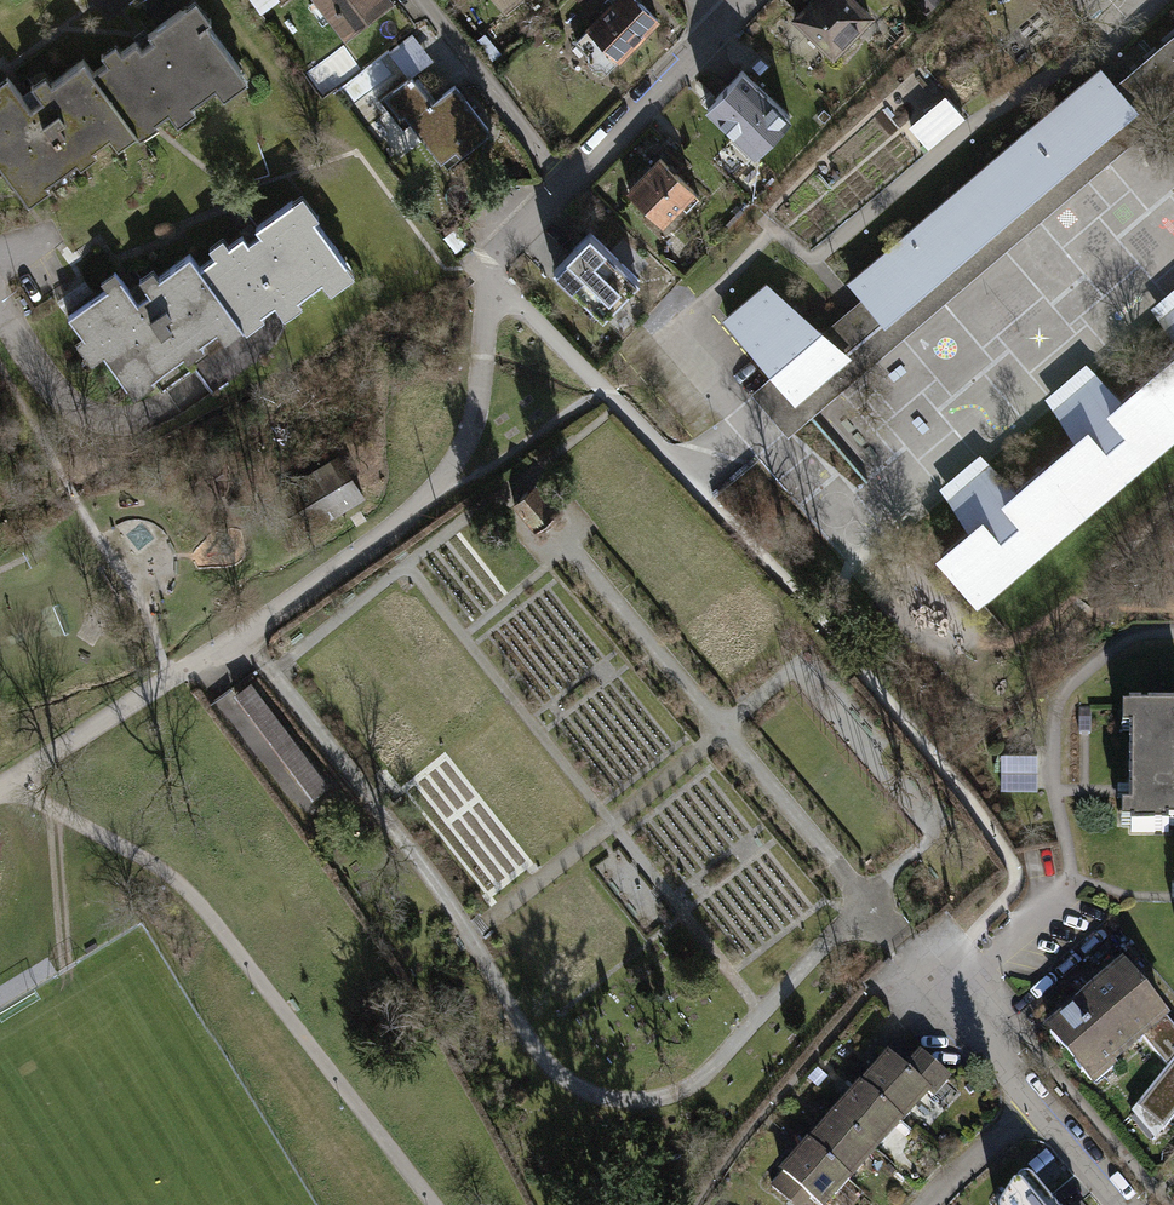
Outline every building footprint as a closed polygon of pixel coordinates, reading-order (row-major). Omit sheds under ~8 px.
[(88,73),(133,134),(135,137),(155,123),(153,119),(165,111),(174,123),(193,110),(188,103),(212,86),(219,96),(244,78),(204,23),(209,20),(194,0),(191,0),(146,33),(151,40),(139,49),(133,41),(119,51),(113,42),(99,52),(105,61),(88,73)] [(344,36),(390,0),(316,0),(344,36)] [(502,13),(518,0),(493,0),(502,13)] [(587,27),(618,59),(658,20),(637,0),(612,0),(587,27)] [(794,16),(834,55),(875,15),(860,0),(810,0),(794,16)] [(411,76),(436,57),(418,32),(392,50),(411,76)] [(1147,126),(1173,103),(1173,35),(1138,66),(1138,67),(1132,72),(1116,86),(1135,108),(1133,110),(1147,126)] [(1124,38),(1110,64),(1127,73),(1142,47),(1124,38)] [(88,73),(78,59),(48,81),(42,74),(29,84),(40,98),(26,108),(3,77),(0,79),(0,169),(24,202),(44,188),(40,182),(72,159),(77,166),(94,153),(90,147),(106,136),(115,148),(133,134),(88,73)] [(853,280),(851,282),(863,296),(885,322),(1133,110),(1135,108),(1116,86),(1101,69),(1099,71),(1100,72),(1060,106),(1059,105),(1037,123),(1039,124),(916,229),(915,228),(893,246),(894,247),(854,281),(853,280)] [(411,76),(379,100),(409,141),(419,133),(444,166),(492,131),(455,82),(429,101),(411,76)] [(730,82),(699,114),(748,161),(763,146),(755,138),(771,121),(730,82)] [(950,101),(914,130),(926,146),(962,115),(950,101)] [(773,373),(751,393),(788,437),(1147,126),(1133,110),(885,322),(863,296),(822,334),(846,354),(795,398),(773,373)] [(657,156),(622,191),(659,228),(694,193),(657,156)] [(213,257),(196,269),(241,330),(243,333),(263,319),(261,315),(273,307),(282,319),(301,306),(296,299),(320,282),(327,292),(352,274),(312,219),(316,216),(301,195),(254,229),(259,236),(246,245),(241,237),(227,247),(221,238),(207,248),(213,257)] [(588,235),(557,269),(607,315),(639,281),(588,235)] [(241,330),(196,269),(186,255),(156,277),(150,270),(137,280),(148,294),(134,304),(111,273),(98,282),(103,289),(65,317),(82,340),(74,345),(90,367),(102,357),(132,398),(152,383),(148,378),(180,355),(185,362),(202,349),(198,343),(214,332),(223,344),(241,330)] [(768,285),(727,319),(773,373),(795,398),(846,354),(822,334),(769,288),(770,287),(768,285)] [(1159,314),(1173,336),(1173,302),(1159,314)] [(1152,375),(1173,400),(1173,356),(1152,375)] [(1173,427),(1173,400),(1152,375),(1122,401),(1092,371),(1053,405),(1077,439),(1046,465),(1081,506),(1173,427)] [(362,497),(338,457),(279,493),(303,533),(362,497)] [(977,595),(1081,506),(1046,465),(1017,491),(987,461),(948,494),(972,529),(942,554),(941,553),(939,555),(976,598),(978,596),(977,595)] [(535,484),(514,502),(536,529),(557,511),(535,484)] [(236,694),(254,718),(269,707),(251,683),(236,694)] [(254,718),(269,737),(283,726),(269,707),(254,718)] [(1126,708),(1126,713),(1133,713),(1134,732),(1127,732),(1128,793),(1128,832),(1168,832),(1168,824),(1173,824),(1173,707),(1126,708)] [(269,737),(287,762),(302,751),(283,726),(269,737)] [(287,762),(312,795),(327,784),(302,751),(287,762)] [(1037,753),(1002,752),(1002,789),(1037,789),(1037,753)] [(1124,967),(1048,1031),(1097,1090),(1117,1073),(1114,1070),(1148,1042),(1171,1023),(1124,967)] [(1148,1042),(1171,1070),(1136,1115),(1157,1141),(1173,1120),(1173,1027),(1171,1023),(1148,1042)] [(815,1204),(834,1204),(931,1096),(937,1101),(952,1083),(920,1056),(906,1072),(889,1057),(773,1188),(792,1204),(804,1204),(809,1200),(815,1204)] [(1032,1182),(1028,1180),(1021,1181),(1017,1186),(1005,1204),(1053,1204),(1032,1182)]
